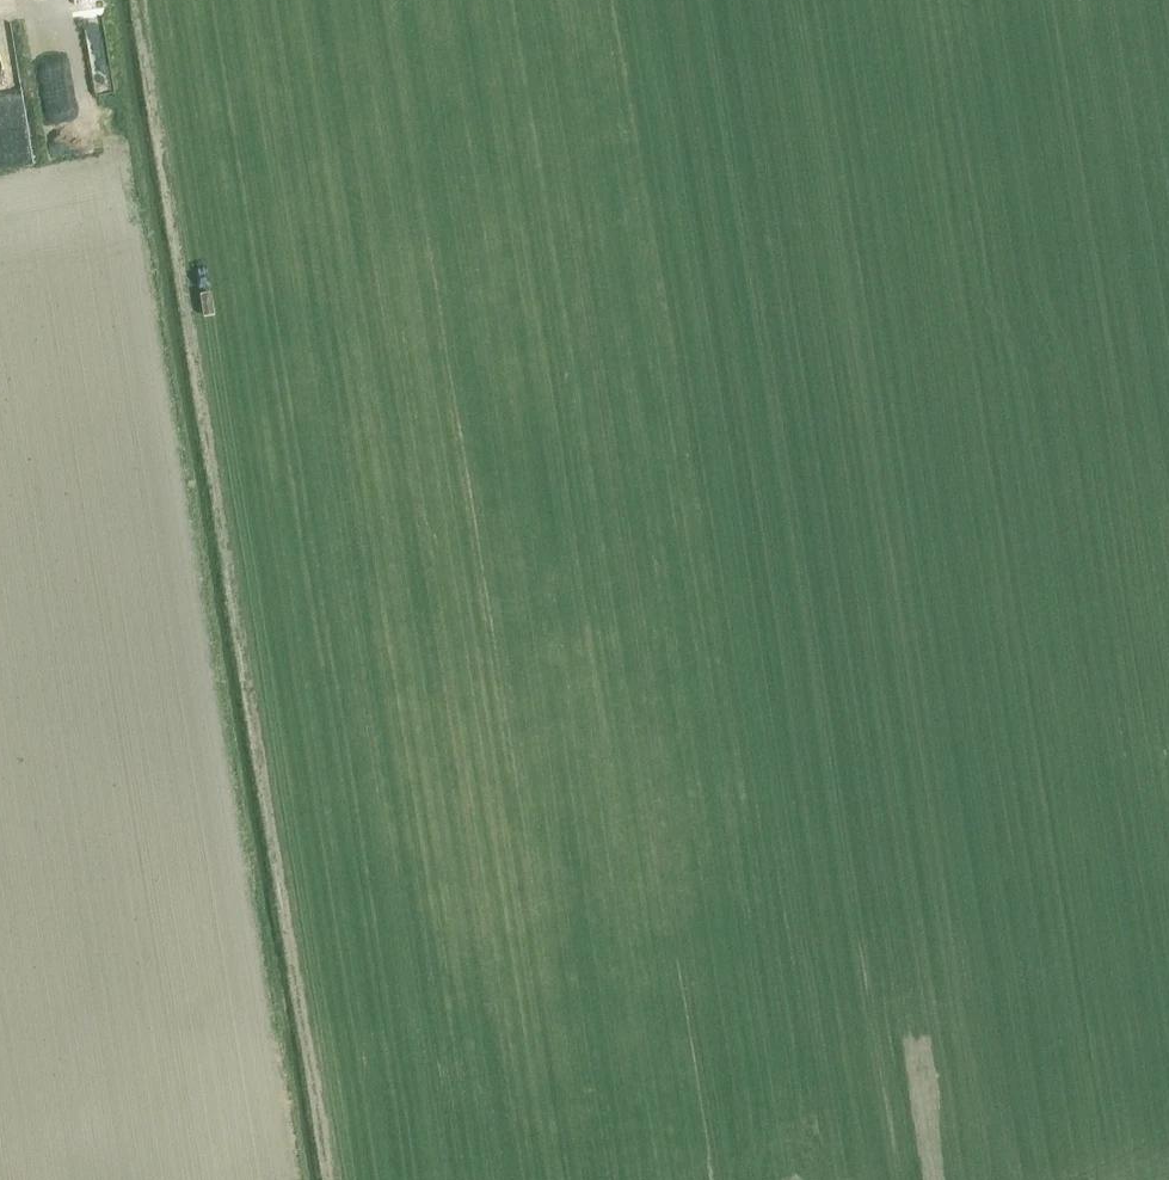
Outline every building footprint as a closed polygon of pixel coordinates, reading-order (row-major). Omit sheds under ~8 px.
[(0,79),(0,117),(19,117),(18,79),(0,79)]
